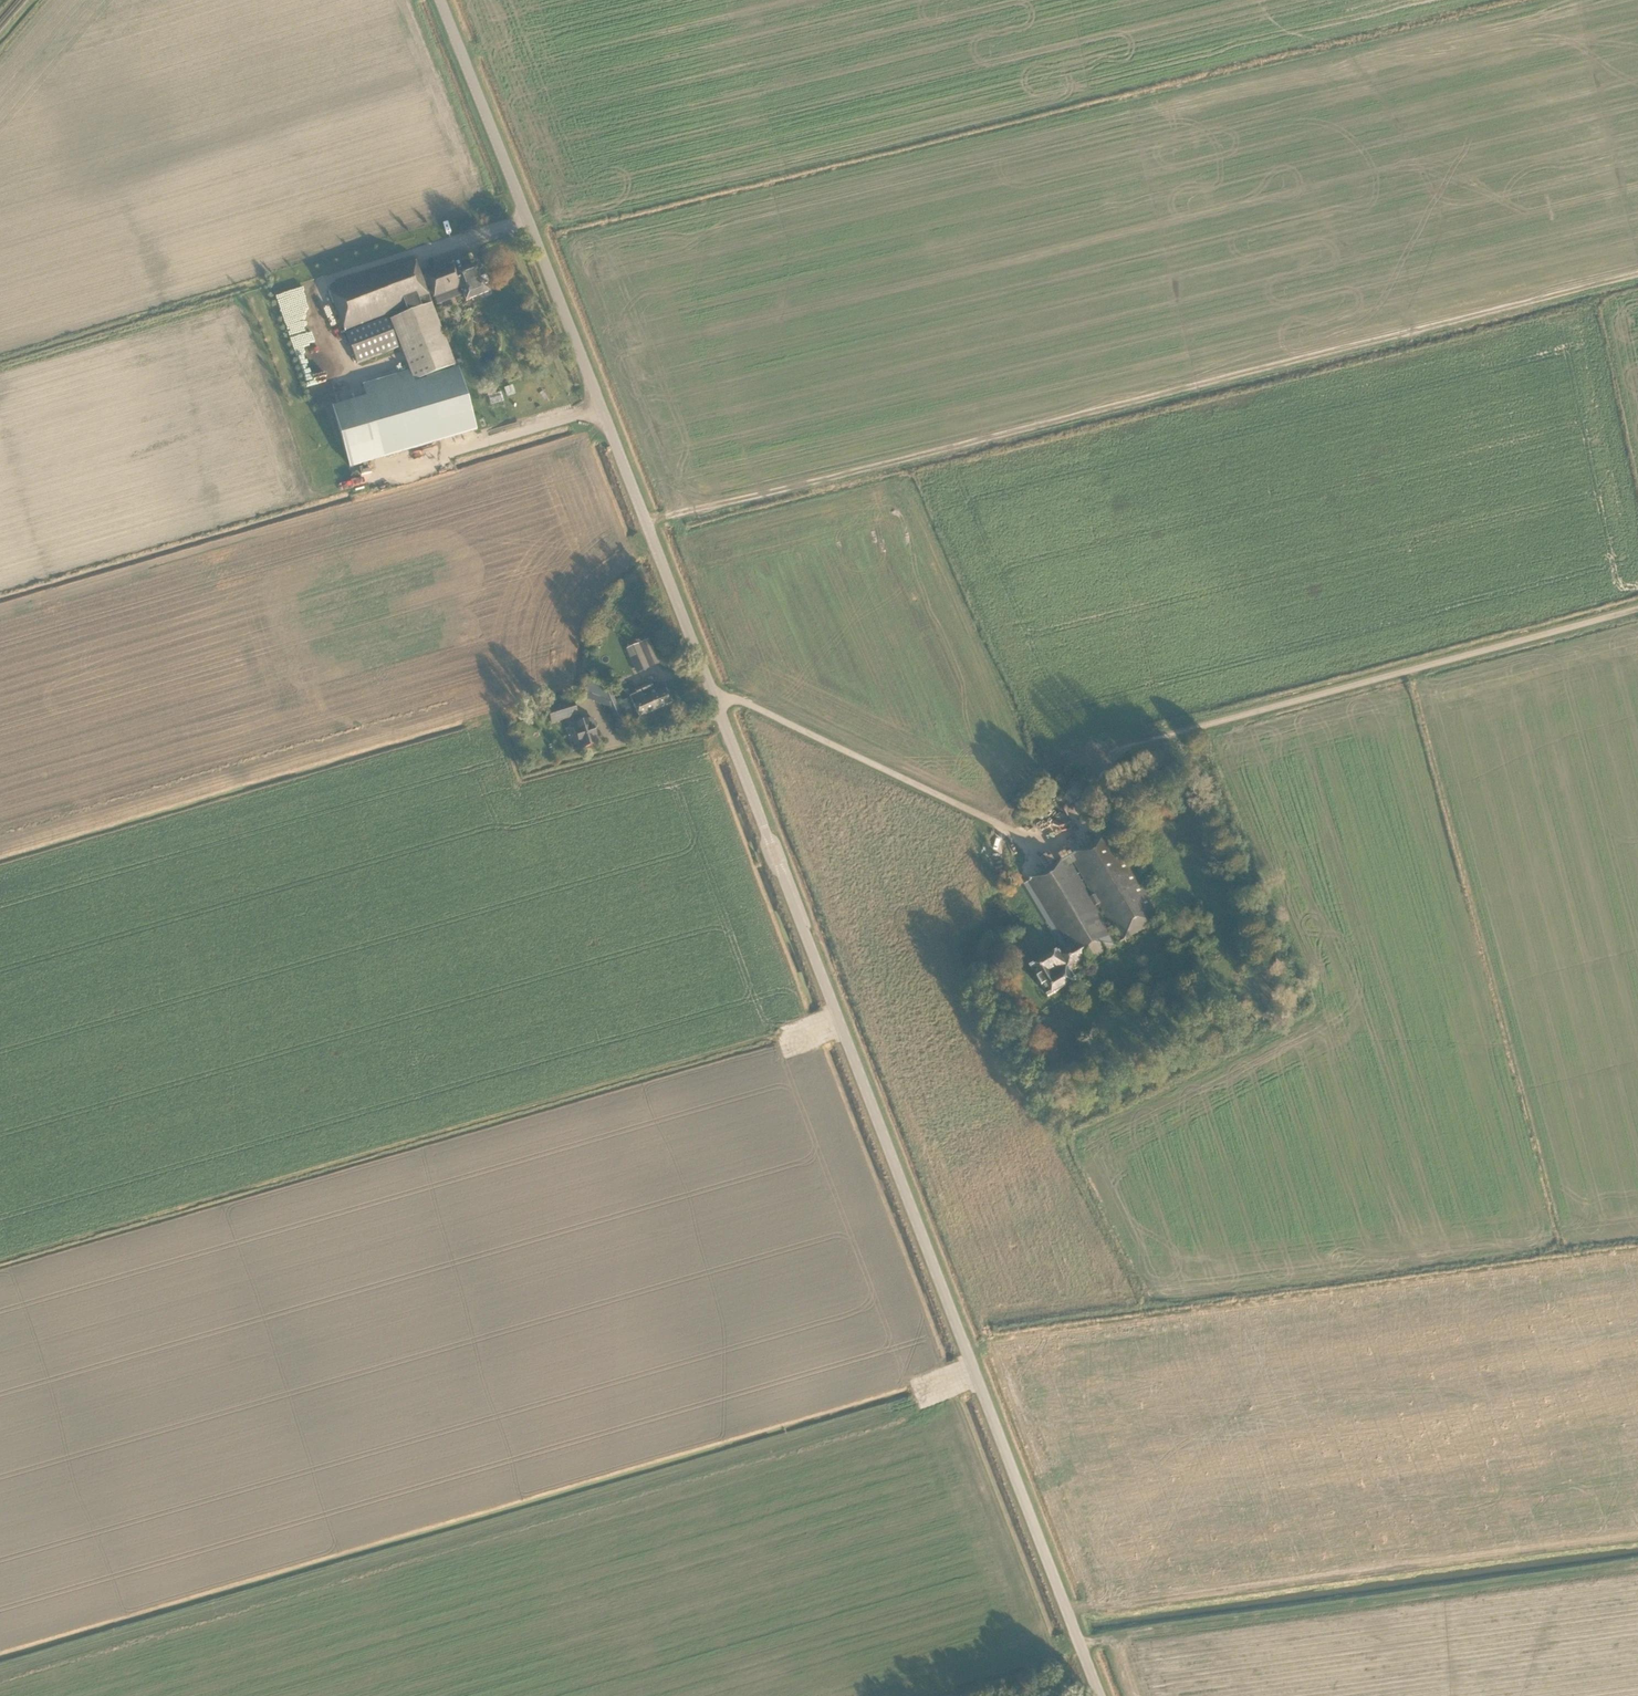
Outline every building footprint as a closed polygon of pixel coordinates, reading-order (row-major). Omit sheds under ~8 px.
[(399,349),(389,323),(387,319),(431,302),(413,257),(329,289),(357,364),(399,349)] [(452,265),(426,275),(438,306),(464,296),(467,302),(489,293),(478,265),(456,274),(452,265)] [(390,320),(414,382),(456,366),(432,304),(390,320)] [(486,370),(495,380),(503,374),(495,364),(486,370)] [(332,407),(349,468),(476,431),(458,368),(426,378),(426,379),(414,383),(409,371),(363,385),(366,397),(332,407)] [(489,395),(492,405),(505,402),(502,392),(489,395)] [(602,642),(604,634),(596,631),(594,640),(602,642)] [(626,649),(636,674),(660,664),(649,639),(626,649)] [(672,702),(665,687),(663,684),(653,688),(651,682),(635,689),(637,693),(630,696),(632,701),(639,717),(672,702)] [(624,718),(612,692),(604,695),(615,722),(624,718)] [(546,709),(551,724),(578,716),(574,701),(546,709)] [(574,725),(581,749),(598,743),(593,728),(595,728),(593,719),(574,725)] [(1131,750),(1136,767),(1162,760),(1157,743),(1131,750)] [(1105,825),(1111,835),(1125,827),(1119,817),(1105,825)] [(1162,920),(1111,835),(1025,885),(1062,947),(1058,949),(1060,952),(1032,968),(1050,998),(1077,982),(1072,973),(1081,968),(1078,963),(1087,958),(1089,962),(1162,920)]
